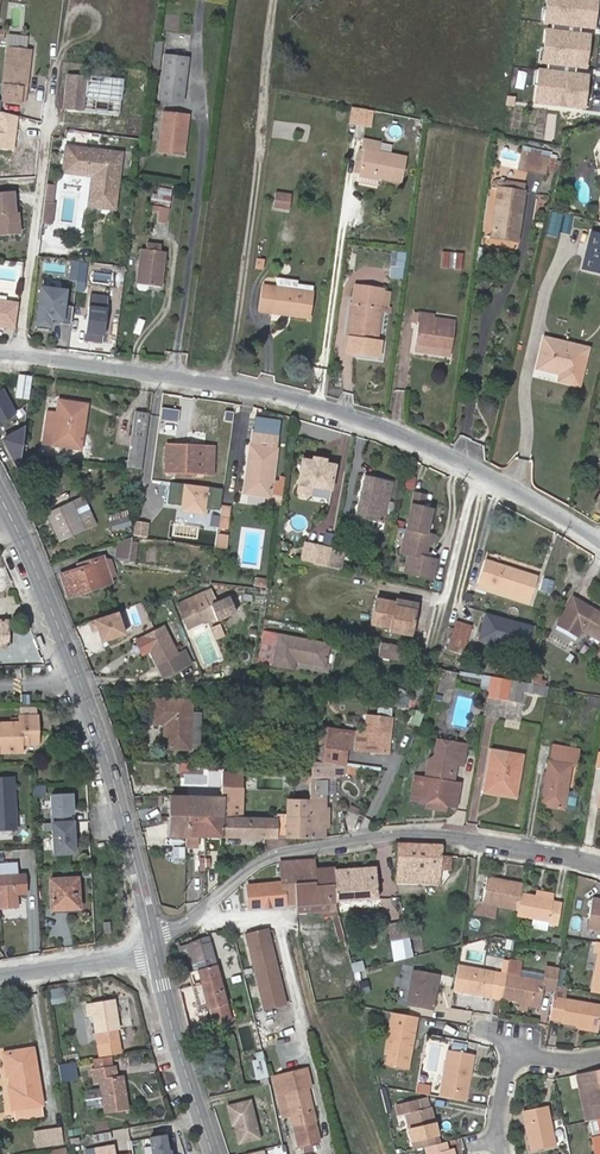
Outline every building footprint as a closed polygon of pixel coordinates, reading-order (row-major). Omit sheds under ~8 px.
[(544,22),(595,27),(598,0),(546,0),(544,22)] [(590,35),(545,29),(541,62),(586,68),(590,35)] [(162,43),(156,43),(152,71),(158,72),(162,43)] [(33,49),(9,46),(5,84),(3,98),(21,101),(23,86),(29,86),(33,49)] [(187,58),(165,55),(159,99),(182,102),(187,58)] [(587,77),(536,72),(532,104),(584,109),(587,77)] [(85,110),(88,76),(69,74),(65,109),(85,110)] [(0,112),(0,150),(15,152),(18,117),(0,112)] [(188,115),(164,112),(159,150),(183,153),(188,115)] [(363,149),(358,172),(400,181),(405,158),(377,151),(379,143),(365,140),(363,149)] [(93,175),(89,205),(114,208),(122,153),(67,146),(63,171),(93,175)] [(355,171),(358,172),(363,149),(360,148),(355,171)] [(545,172),(548,157),(522,151),(519,169),(545,175),(545,172)] [(548,157),(545,172),(554,173),(557,159),(548,157)] [(377,186),(378,181),(357,178),(357,183),(377,186)] [(491,236),(509,239),(511,228),(518,229),(525,184),(496,179),(492,182),(492,185),(499,186),(491,236)] [(45,200),(56,202),(59,181),(48,180),(45,200)] [(152,194),(149,210),(159,212),(157,222),(167,223),(172,191),(159,189),(158,195),(152,194)] [(17,214),(15,214),(14,192),(0,193),(0,235),(20,233),(17,214)] [(290,195),(277,193),(275,207),(288,209),(290,195)] [(45,200),(43,219),(54,220),(56,202),(45,200)] [(511,228),(509,239),(517,240),(518,229),(511,228)] [(591,231),(582,267),(599,272),(599,233),(591,231)] [(147,250),(142,249),(137,283),(137,289),(139,292),(145,293),(148,291),(149,285),(160,286),(165,253),(159,252),(160,245),(149,243),(147,250)] [(392,252),(390,278),(403,279),(405,253),(392,252)] [(463,254),(443,252),(442,268),(462,270),(463,254)] [(264,260),(257,259),(256,269),(262,269),(264,260)] [(77,280),(79,261),(72,260),(69,279),(77,280)] [(381,342),(375,341),(383,288),(356,284),(353,303),(349,337),(346,352),(379,357),(381,342)] [(261,310),(272,311),(273,308),(293,311),(293,315),(309,317),(312,292),(264,285),(261,310)] [(71,325),(73,308),(65,307),(67,291),(41,288),(37,328),(50,329),(51,320),(62,321),(62,323),(71,325)] [(107,305),(108,295),(90,293),(89,303),(107,305)] [(0,299),(0,325),(8,326),(8,324),(16,325),(19,301),(0,299)] [(103,341),(107,305),(89,303),(86,332),(94,333),(93,340),(103,341)] [(414,321),(415,312),(405,310),(404,320),(414,321)] [(416,346),(450,351),(455,320),(435,317),(435,315),(415,312),(414,321),(419,322),(416,346)] [(93,340),(94,333),(86,332),(85,339),(93,340)] [(560,372),(559,379),(579,384),(588,347),(544,336),(536,366),(560,372)] [(449,356),(450,351),(416,346),(415,351),(449,356)] [(28,399),(31,376),(19,375),(18,377),(16,376),(15,381),(18,382),(16,397),(28,399)] [(0,429),(19,419),(0,383),(0,429)] [(58,401),(56,414),(55,423),(46,422),(43,443),(80,449),(87,405),(58,401)] [(55,423),(56,414),(47,412),(46,422),(55,423)] [(142,469),(150,413),(136,412),(129,467),(142,469)] [(18,469),(24,429),(3,440),(18,469)] [(250,446),(278,450),(280,436),(252,432),(250,446)] [(204,475),(206,447),(166,446),(165,473),(204,475)] [(244,493),(272,496),(273,482),(278,450),(250,446),(244,493)] [(214,448),(206,447),(204,475),(213,476),(214,448)] [(325,465),(312,463),(302,461),(302,464),(299,466),(297,472),(300,475),(298,484),(331,491),(335,467),(325,465)] [(393,482),(364,476),(356,518),(383,524),(393,482)] [(405,476),(405,489),(415,489),(415,476),(405,476)] [(283,497),(284,483),(273,482),(272,496),(283,497)] [(421,496),(411,494),(404,530),(400,554),(408,555),(405,573),(432,578),(435,560),(423,558),(426,544),(430,544),(431,535),(424,533),(428,510),(419,508),(421,496)] [(60,540),(95,525),(83,498),(47,514),(60,540)] [(230,507),(223,506),(220,527),(228,529),(230,507)] [(220,511),(210,510),(207,528),(218,529),(220,511)] [(113,530),(131,525),(127,511),(109,516),(113,530)] [(228,536),(217,534),(215,546),(226,548),(228,536)] [(131,542),(132,538),(117,543),(114,559),(128,560),(128,559),(131,542)] [(131,542),(128,559),(135,560),(138,543),(131,542)] [(311,563),(315,547),(305,545),(302,560),(311,563)] [(329,567),(332,551),(315,547),(311,563),(329,567)] [(344,553),(332,551),(329,567),(341,570),(344,553)] [(112,583),(104,557),(77,565),(78,569),(60,574),(68,597),(112,583)] [(486,561),(479,583),(529,599),(536,577),(486,561)] [(13,575),(7,575),(7,568),(0,568),(0,592),(16,591),(16,580),(13,575)] [(529,599),(479,583),(478,588),(528,603),(529,599)] [(206,601),(203,593),(178,604),(189,630),(218,617),(217,614),(221,611),(214,597),(206,601)] [(416,611),(408,608),(394,606),(395,601),(377,597),(372,623),(391,627),(391,630),(411,634),(416,611)] [(557,626),(577,638),(582,629),(599,640),(599,613),(573,598),(557,626)] [(279,618),(280,601),(269,600),(268,617),(279,618)] [(123,634),(115,612),(88,621),(92,630),(97,629),(101,641),(123,634)] [(8,647),(7,622),(0,622),(0,647),(8,647)] [(450,649),(463,653),(471,626),(458,622),(450,649)] [(164,628),(144,638),(150,650),(164,678),(192,663),(185,651),(177,654),(164,628)] [(278,636),(264,633),(260,663),(272,665),(278,636)] [(294,669),(295,661),(323,666),(327,645),(278,636),(272,665),(294,669)] [(144,638),(137,641),(143,654),(150,650),(144,638)] [(401,661),(404,648),(382,643),(379,656),(401,661)] [(358,655),(345,655),(345,665),(358,664),(358,655)] [(441,670),(434,701),(453,705),(460,674),(441,670)] [(490,676),(461,671),(461,675),(482,678),(480,691),(487,693),(490,676)] [(521,702),(524,682),(490,676),(487,693),(487,696),(521,702)] [(589,694),(587,706),(599,708),(599,696),(589,694)] [(190,748),(191,713),(192,702),(152,700),(150,723),(165,724),(164,747),(190,748)] [(191,713),(190,748),(199,748),(201,713),(191,713)] [(391,718),(367,715),(365,732),(363,750),(362,751),(386,755),(391,718)] [(22,752),(22,744),(38,744),(38,716),(21,716),(21,723),(0,723),(0,752),(22,752)] [(319,727),(314,763),(346,767),(351,732),(319,727)] [(363,750),(365,732),(357,731),(355,749),(363,750)] [(427,760),(425,778),(426,778),(426,777),(431,774),(432,765),(438,761),(441,761),(444,741),(436,740),(434,755),(427,760)] [(428,802),(441,804),(456,807),(460,784),(456,783),(453,782),(454,770),(458,770),(460,766),(461,764),(464,765),(467,745),(444,741),(441,761),(438,761),(432,765),(431,774),(426,777),(426,778),(425,778),(415,776),(413,795),(426,797),(425,799),(429,800),(428,802)] [(541,804),(564,808),(567,790),(572,764),(577,764),(579,749),(552,744),(541,804)] [(517,790),(524,755),(491,750),(484,791),(499,794),(500,788),(517,790)] [(288,814),(287,838),(325,837),(326,776),(338,778),(345,774),(346,767),(314,763),(312,775),(311,774),(310,800),(288,799),(288,814)] [(222,787),(243,787),(243,772),(223,770),(222,787)] [(14,777),(0,777),(0,829),(17,829),(14,777)] [(45,786),(33,786),(33,795),(45,795),(45,786)] [(188,818),(220,818),(243,818),(243,787),(222,787),(222,797),(188,796),(188,818)] [(500,788),(499,794),(516,797),(517,790),(500,788)] [(576,792),(567,790),(564,808),(572,810),(575,808),(578,795),(576,792)] [(187,835),(188,818),(188,796),(170,796),(169,835),(187,835)] [(75,856),(72,797),(51,798),(54,857),(75,856)] [(440,811),(441,804),(428,802),(420,801),(419,808),(440,811)] [(277,817),(276,838),(287,838),(288,814),(277,814),(277,817)] [(220,837),(276,838),(277,817),(243,818),(220,818),(220,837)] [(200,836),(220,837),(220,818),(188,818),(187,835),(187,846),(200,846),(200,836)] [(461,855),(461,847),(443,845),(443,847),(399,844),(397,882),(436,884),(438,870),(460,873),(461,855)] [(186,848),(173,847),(173,859),(185,859),(186,848)] [(461,855),(460,873),(472,874),(474,857),(461,855)] [(210,858),(199,859),(200,869),(211,867),(210,858)] [(247,885),(249,908),(296,905),(296,886),(318,886),(317,870),(316,859),(280,864),(282,881),(247,885)] [(16,894),(27,894),(26,874),(19,873),(19,863),(4,863),(0,863),(0,895),(16,894)] [(346,887),(337,887),(337,902),(379,899),(376,866),(346,868),(346,887)] [(317,870),(318,886),(336,886),(337,887),(346,887),(346,868),(334,869),(317,870)] [(438,870),(436,884),(459,884),(460,873),(438,870)] [(518,909),(521,892),(523,883),(487,877),(483,902),(480,902),(476,914),(497,916),(499,905),(518,909)] [(50,879),(51,909),(78,908),(77,878),(50,879)] [(296,905),(297,907),(337,905),(337,902),(337,887),(336,886),(318,886),(296,886),(296,905)] [(538,891),(537,896),(554,899),(555,894),(538,891)] [(518,909),(517,915),(559,923),(562,905),(553,904),(554,899),(537,896),(521,892),(518,909)] [(17,907),(16,894),(0,895),(1,908),(17,907)] [(594,901),(589,926),(599,928),(599,902),(594,901)] [(297,907),(296,915),(321,913),(338,912),(337,905),(297,907)] [(343,929),(338,913),(338,912),(321,913),(321,918),(332,917),(336,931),(343,929)] [(388,923),(392,945),(411,942),(405,921),(388,923)] [(286,1005),(267,928),(246,933),(265,1010),(286,1005)] [(200,969),(215,1026),(232,1020),(210,938),(201,940),(209,966),(200,969)] [(178,947),(186,973),(200,969),(209,966),(201,940),(178,947)] [(591,991),(599,992),(599,942),(596,941),(594,952),(598,953),(591,991)] [(392,945),(394,961),(415,957),(411,942),(392,945)] [(501,973),(459,965),(455,988),(502,998),(503,997),(509,960),(504,959),(501,973)] [(509,960),(503,997),(517,1000),(529,1002),(529,1005),(541,1007),(544,987),(556,989),(559,968),(548,966),(545,981),(518,975),(521,961),(509,959),(509,960)] [(178,990),(189,1034),(215,1026),(200,969),(186,973),(189,986),(178,990)] [(440,974),(415,970),(409,1006),(434,1010),(440,974)] [(398,1003),(406,1005),(411,975),(403,974),(398,1003)] [(242,975),(234,977),(237,984),(244,983),(242,975)] [(359,982),(360,992),(369,992),(368,982),(359,982)] [(346,997),(323,1001),(326,1016),(335,1015),(334,1009),(348,1006),(346,997)] [(554,997),(551,1018),(561,1020),(560,1022),(577,1025),(576,1027),(597,1030),(599,1012),(599,1005),(554,997)] [(529,1002),(517,1000),(516,1006),(540,1010),(541,1007),(529,1005),(529,1002)] [(89,1017),(93,1016),(95,1023),(98,1044),(119,1040),(117,1029),(120,1029),(115,1001),(87,1004),(89,1017)] [(386,1065),(408,1069),(417,1018),(392,1013),(385,1054),(388,1055),(386,1065)] [(261,1047),(258,1047),(260,1052),(256,1053),(257,1060),(253,1060),(257,1079),(268,1076),(261,1047)] [(13,1109),(43,1104),(33,1048),(4,1053),(7,1076),(11,1075),(13,1087),(9,1087),(13,1109)] [(448,1050),(439,1095),(466,1100),(474,1055),(448,1050)] [(97,1070),(116,1068),(115,1058),(95,1061),(97,1070)] [(63,1082),(79,1079),(76,1064),(60,1066),(63,1082)] [(97,1070),(93,1071),(95,1083),(101,1082),(102,1089),(103,1098),(105,1106),(105,1111),(128,1107),(123,1076),(117,1077),(116,1068),(97,1070)] [(277,1095),(285,1093),(291,1117),(293,1126),(315,1120),(307,1088),(303,1070),(273,1078),(277,1095)] [(598,1117),(599,1117),(599,1070),(578,1074),(587,1119),(598,1117)] [(207,1091),(216,1089),(214,1080),(205,1083),(207,1091)] [(430,1086),(418,1083),(416,1091),(429,1094),(430,1086)] [(105,1106),(103,1098),(102,1089),(85,1092),(88,1109),(105,1106)] [(291,1117),(285,1093),(277,1095),(282,1119),(291,1117)] [(429,1097),(418,1099),(420,1109),(431,1107),(429,1097)] [(405,1113),(414,1148),(424,1146),(440,1142),(431,1107),(420,1109),(418,1099),(397,1104),(400,1114),(405,1113)] [(249,1101),(226,1106),(231,1124),(233,1124),(238,1144),(258,1139),(249,1101)] [(45,1115),(43,1104),(13,1109),(14,1119),(45,1115)] [(530,1150),(556,1144),(548,1106),(522,1111),(530,1150)] [(320,1141),(315,1120),(293,1126),(298,1146),(320,1141)] [(63,1144),(62,1128),(35,1132),(37,1148),(63,1144)] [(82,1128),(68,1130),(69,1136),(82,1134),(82,1128)] [(153,1153),(171,1153),(170,1151),(168,1149),(165,1135),(150,1138),(153,1153)] [(424,1146),(426,1153),(454,1153),(453,1148),(447,1149),(445,1141),(440,1142),(424,1146)]
